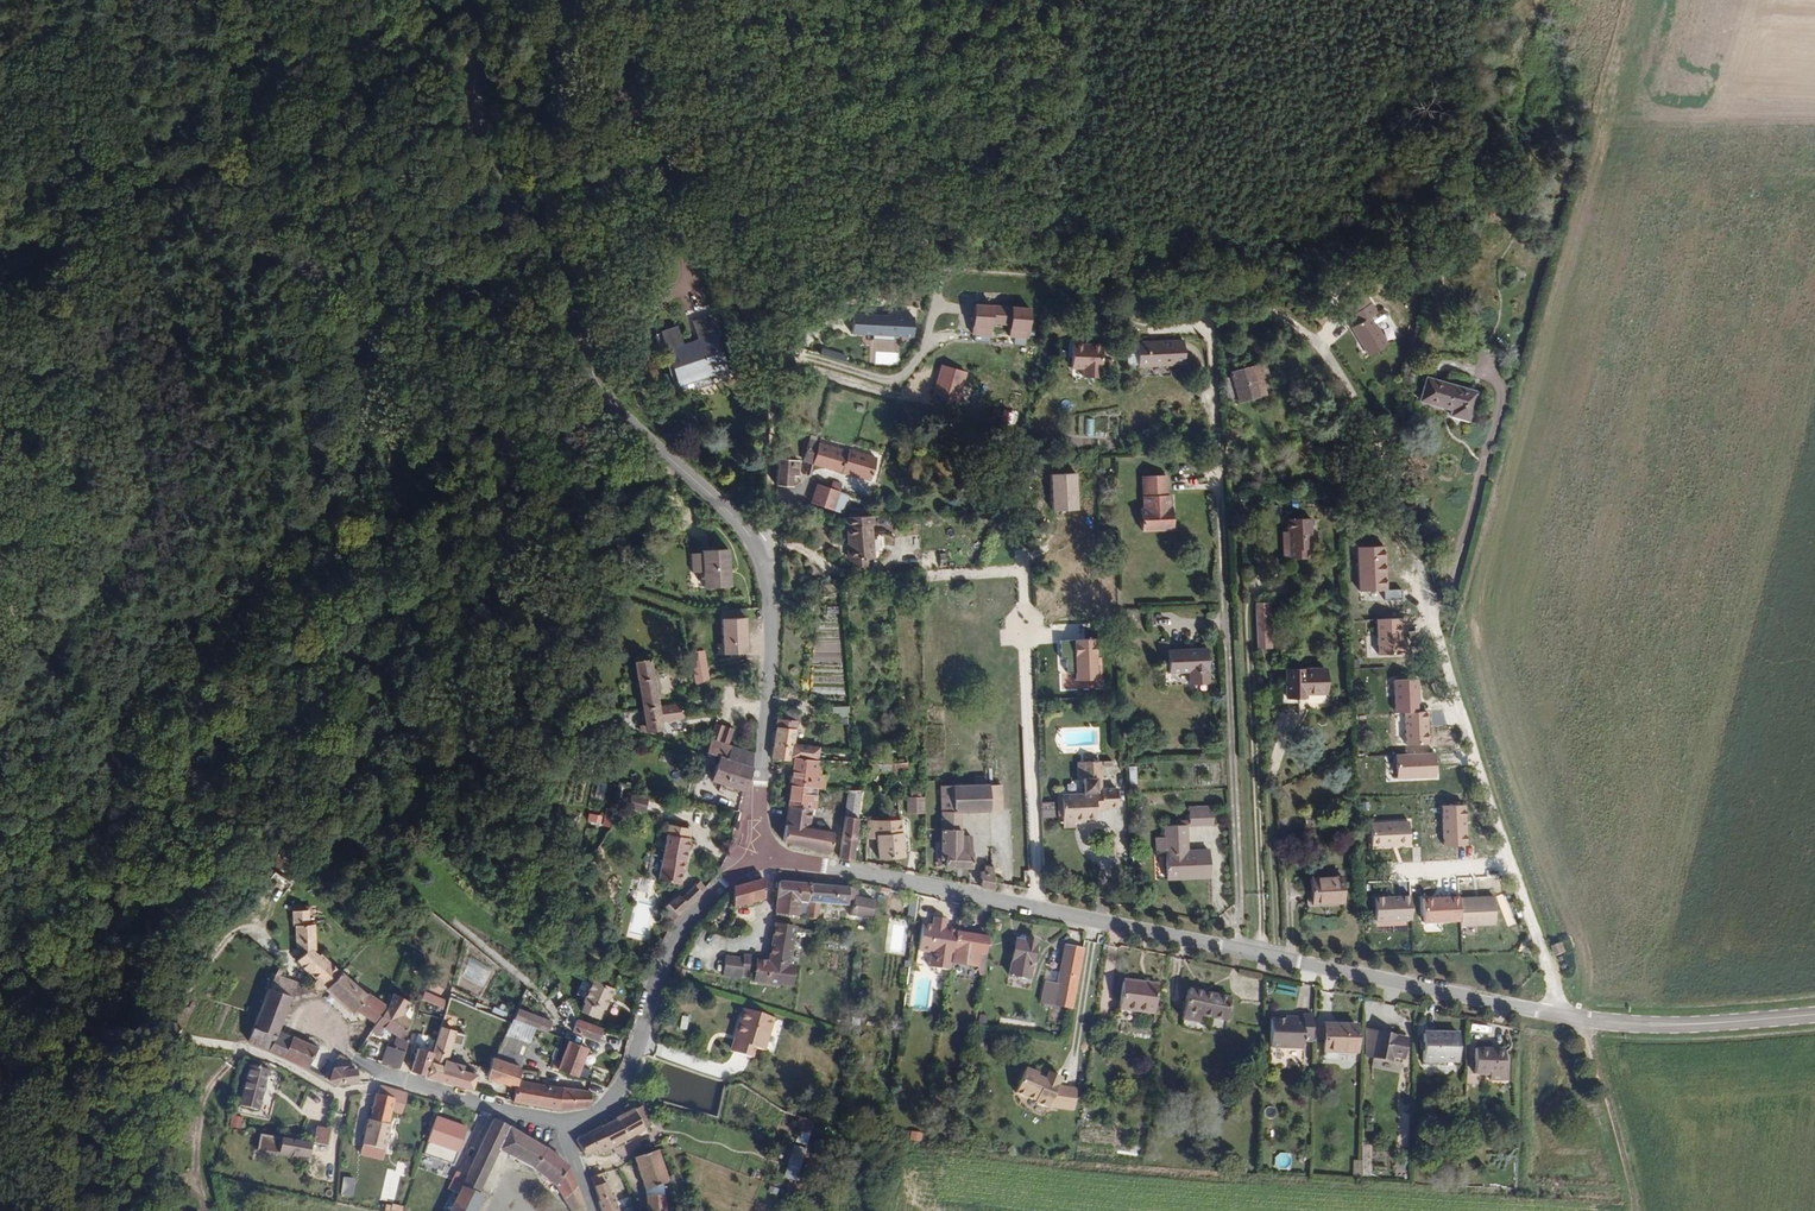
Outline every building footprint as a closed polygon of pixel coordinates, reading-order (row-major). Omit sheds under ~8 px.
[(681,312),(665,317),(682,360),(714,352),(717,359),(733,353),(720,320),(724,319),(716,297),(695,304),(701,324),(688,329),(681,312)] [(1348,326),(1368,313),(1360,301),(1340,314),(1348,326)] [(913,314),(852,312),(852,332),(913,334),(913,314)] [(1387,353),(1369,325),(1374,321),(1368,313),(1348,326),(1353,335),(1351,337),(1369,365),(1387,353)] [(1028,316),(972,314),(971,333),(1027,336),(1028,316)] [(1183,338),(1137,340),(1139,363),(1185,360),(1183,338)] [(1104,379),(1105,346),(1075,345),(1074,369),(1086,369),(1086,378),(1104,379)] [(968,372),(942,363),(932,393),(958,401),(968,372)] [(1252,368),(1227,376),(1234,404),(1260,396),(1252,368)] [(1481,395),(1430,381),(1425,404),(1456,413),(1455,419),(1473,424),(1481,395)] [(1084,417),(1083,436),(1092,436),(1093,418),(1084,417)] [(847,472),(849,457),(840,454),(813,447),(812,463),(847,472)] [(867,477),(872,454),(842,447),(840,454),(849,457),(861,459),(858,475),(867,477)] [(797,490),(798,465),(782,462),(780,473),(781,489),(797,490)] [(1075,473),(1050,474),(1052,509),(1077,508),(1075,473)] [(1164,517),(1164,509),(1164,498),(1162,498),(1161,479),(1144,480),(1143,496),(1139,496),(1139,510),(1136,511),(1137,532),(1169,532),(1169,517),(1164,517)] [(841,517),(848,492),(849,485),(837,482),(835,491),(824,489),(820,512),(841,517)] [(1312,549),(1311,518),(1287,519),(1287,532),(1289,532),(1290,559),(1309,558),(1309,549),(1312,549)] [(880,562),(877,531),(881,531),(880,522),(852,524),(856,565),(874,563),(880,562)] [(1384,544),(1356,545),(1357,590),(1386,588),(1384,544)] [(732,551),(701,553),(701,555),(695,555),(695,575),(707,574),(707,590),(734,589),(732,551)] [(875,572),(874,563),(856,565),(858,574),(875,572)] [(1266,618),(1266,609),(1253,609),(1254,618),(1266,618)] [(749,656),(747,613),(723,614),(724,646),(719,647),(721,657),(729,656),(740,656),(749,656)] [(1405,616),(1378,617),(1379,655),(1406,654),(1405,616)] [(1267,652),(1266,618),(1254,618),(1256,652),(1267,652)] [(1097,679),(1095,639),(1074,640),(1076,680),(1097,679)] [(1166,647),(1158,646),(1157,664),(1164,664),(1165,677),(1187,676),(1188,689),(1205,689),(1205,653),(1165,655),(1166,647)] [(708,673),(705,659),(690,656),(693,673),(707,673),(708,673)] [(659,710),(651,660),(641,662),(636,663),(635,663),(644,718),(647,735),(653,734),(662,731),(661,727),(685,722),(682,706),(659,710)] [(1322,671),(1282,673),(1284,700),(1295,700),(1296,706),(1326,705),(1326,688),(1322,688),(1322,671)] [(711,687),(707,673),(693,673),(695,689),(711,687)] [(1420,678),(1394,678),(1395,712),(1407,712),(1421,712),(1420,678)] [(796,750),(801,718),(793,717),(795,706),(785,704),(777,745),(791,749),(796,750)] [(830,705),(830,716),(847,717),(847,705),(830,705)] [(801,718),(803,706),(795,706),(793,717),(801,718)] [(1430,711),(1407,712),(1408,744),(1431,744),(1430,711)] [(647,735),(644,718),(640,717),(637,731),(647,735)] [(729,736),(721,733),(723,726),(713,723),(707,739),(726,745),(729,736)] [(729,736),(731,730),(723,726),(721,733),(729,736)] [(753,779),(755,755),(726,745),(707,739),(700,757),(710,761),(707,770),(715,772),(712,788),(748,799),(753,779)] [(784,759),(791,749),(777,745),(774,757),(784,759)] [(828,769),(830,755),(800,751),(796,776),(827,780),(830,780),(832,769),(828,769)] [(1438,754),(1397,753),(1396,778),(1438,780),(1438,754)] [(1118,811),(1118,793),(1102,793),(1101,765),(1087,765),(1087,782),(1084,782),(1084,798),(1062,798),(1062,819),(1062,821),(1073,821),(1073,825),(1084,825),(1085,822),(1095,821),(1095,811),(1118,811)] [(994,796),(994,770),(982,772),(983,789),(983,797),(991,796),(994,796)] [(822,810),(827,780),(796,776),(791,805),(817,809),(822,810)] [(861,855),(872,786),(872,784),(852,783),(841,851),(861,855)] [(960,813),(991,813),(991,796),(983,797),(983,789),(945,789),(944,831),(949,831),(949,866),(971,865),(971,834),(960,834),(960,813)] [(648,800),(629,795),(626,805),(645,811),(648,800)] [(905,796),(905,813),(923,813),(923,796),(905,796)] [(1464,803),(1439,804),(1440,846),(1466,845),(1464,803)] [(1210,804),(1186,805),(1187,823),(1211,822),(1210,804)] [(835,829),(815,825),(817,809),(791,805),(786,837),(789,838),(809,844),(830,848),(835,829)] [(906,856),(904,817),(871,814),(870,824),(880,825),(882,857),(906,856)] [(1409,819),(1371,822),(1372,845),(1410,842),(1409,819)] [(1073,825),(1073,821),(1062,821),(1061,830),(1073,829),(1073,825)] [(1184,850),(1183,824),(1162,825),(1163,850),(1163,864),(1163,877),(1208,875),(1207,848),(1184,850)] [(683,891),(695,847),(690,846),(693,833),(673,827),(657,883),(683,891)] [(1163,864),(1163,850),(1155,851),(1155,864),(1163,864)] [(994,883),(993,859),(979,861),(980,870),(979,880),(994,883)] [(1346,879),(1310,881),(1311,904),(1347,902),(1346,879)] [(762,904),(761,884),(731,888),(733,909),(762,904)] [(811,905),(812,888),(779,885),(777,917),(798,918),(798,914),(799,904),(811,905)] [(859,900),(860,895),(850,894),(851,890),(812,888),(811,905),(811,915),(823,916),(824,906),(853,908),(851,918),(876,923),(880,904),(859,900)] [(1412,894),(1376,895),(1377,920),(1413,919),(1412,894)] [(1495,895),(1462,896),(1462,920),(1463,924),(1496,923),(1495,895)] [(1462,896),(1423,897),(1424,922),(1462,920),(1462,896)] [(309,916),(304,915),(303,899),(282,901),(298,931),(311,943),(309,916)] [(298,931),(282,901),(285,923),(286,933),(292,937),(298,931)] [(811,915),(811,905),(799,904),(798,914),(811,915)] [(680,916),(669,909),(664,914),(673,924),(680,916)] [(958,937),(958,935),(947,932),(949,926),(941,924),(939,932),(934,931),(925,929),(921,955),(933,958),(931,973),(951,976),(952,969),(958,937)] [(760,952),(757,975),(795,979),(797,957),(791,956),(794,929),(776,927),(773,953),(760,952)] [(311,943),(298,931),(292,937),(282,948),(303,967),(316,980),(332,963),(311,943)] [(986,963),(989,942),(958,937),(952,969),(977,974),(980,961),(986,963)] [(1563,941),(1551,944),(1554,955),(1566,952),(1563,941)] [(1016,943),(1008,980),(1029,984),(1037,945),(1025,944),(1025,945),(1016,943)] [(727,971),(757,975),(759,951),(748,949),(748,951),(731,948),(727,971)] [(1072,1015),(1084,954),(1066,950),(1058,990),(1045,988),(1040,1009),(1072,1015)] [(695,970),(700,956),(685,951),(680,963),(695,970)] [(276,964),(279,959),(271,953),(267,959),(276,964)] [(353,985),(359,978),(345,962),(338,969),(332,963),(316,980),(347,1011),(349,1006),(378,1017),(386,995),(365,988),(362,992),(353,985)] [(270,980),(274,968),(267,964),(262,977),(270,980)] [(316,980),(303,967),(297,972),(276,964),(274,968),(270,980),(288,989),(316,980)] [(271,1032),(288,989),(270,980),(246,1037),(280,1053),(304,1068),(307,1059),(310,1061),(316,1047),(286,1031),(283,1036),(271,1032)] [(615,1025),(626,985),(603,981),(589,1019),(615,1025)] [(1158,990),(1124,985),(1119,1014),(1154,1019),(1158,990)] [(401,1029),(409,1009),(399,1004),(403,991),(389,986),(386,995),(378,1017),(375,1029),(381,1032),(385,1023),(401,1029)] [(422,991),(419,1000),(442,1007),(445,998),(422,991)] [(1232,999),(1190,993),(1185,1024),(1203,1027),(1205,1017),(1228,1021),(1232,999)] [(741,1044),(751,1000),(747,998),(734,1024),(738,1026),(732,1040),(741,1044)] [(761,1041),(774,1012),(751,1000),(741,1044),(749,1048),(753,1038),(761,1041)] [(552,1022),(529,1008),(523,1019),(546,1032),(552,1022)] [(1322,1027),(1322,1019),(1313,1017),(1313,1021),(1304,1019),(1303,1022),(1281,1019),(1278,1047),(1311,1050),(1313,1044),(1320,1045),(1321,1042),(1322,1027)] [(403,1067),(416,1021),(412,1020),(408,1033),(400,1031),(396,1042),(390,1041),(383,1061),(403,1067)] [(609,1035),(582,1020),(578,1036),(606,1043),(609,1035)] [(477,1075),(453,1067),(467,1028),(449,1021),(426,1079),(471,1091),(477,1075)] [(1331,1044),(1333,1028),(1322,1027),(1321,1042),(1331,1044)] [(1362,1059),(1364,1031),(1333,1028),(1331,1044),(1330,1055),(1362,1059)] [(1409,1042),(1378,1036),(1374,1062),(1387,1064),(1387,1061),(1405,1064),(1409,1042)] [(588,1078),(597,1050),(577,1044),(569,1073),(588,1078)] [(1300,1049),(1268,1050),(1268,1065),(1300,1065),(1300,1049)] [(528,1068),(530,1059),(504,1050),(494,1077),(521,1087),(528,1068)] [(1468,1053),(1433,1050),(1431,1077),(1465,1080),(1468,1053)] [(1514,1054),(1485,1051),(1482,1079),(1511,1082),(1514,1054)] [(337,1075),(310,1061),(307,1059),(304,1068),(333,1087),(337,1075)] [(566,1091),(567,1082),(528,1068),(521,1087),(516,1101),(568,1113),(608,1102),(603,1086),(566,1091)] [(257,1121),(265,1078),(246,1074),(238,1117),(257,1121)] [(1022,1077),(1012,1099),(1031,1107),(1031,1109),(1045,1115),(1046,1114),(1070,1119),(1074,1096),(1055,1093),(1058,1085),(1045,1079),(1042,1086),(1035,1083),(1033,1078),(1026,1076),(1022,1077)] [(393,1099),(395,1090),(377,1086),(375,1094),(393,1099)] [(380,1177),(391,1136),(387,1131),(388,1128),(393,1109),(378,1106),(360,1171),(380,1177)] [(399,1131),(404,1111),(393,1109),(388,1128),(399,1131)] [(619,1149),(658,1128),(651,1111),(644,1115),(643,1113),(629,1118),(626,1123),(610,1133),(619,1149)] [(497,1148),(528,1155),(553,1188),(560,1210),(568,1210),(576,1207),(567,1179),(560,1168),(540,1139),(481,1124),(459,1186),(480,1194),(497,1148)] [(793,1141),(803,1145),(809,1129),(799,1125),(793,1141)] [(449,1176),(458,1138),(428,1130),(421,1157),(440,1161),(437,1173),(449,1176)] [(619,1149),(610,1133),(583,1146),(588,1158),(598,1154),(600,1157),(619,1149)] [(255,1151),(305,1160),(308,1143),(258,1134),(255,1151)] [(328,1162),(331,1143),(315,1140),(313,1157),(328,1162)] [(1362,1160),(1352,1160),(1352,1177),(1370,1176),(1370,1144),(1362,1144),(1362,1160)] [(782,1179),(794,1181),(802,1148),(790,1145),(782,1179)] [(1289,1155),(1277,1154),(1275,1168),(1288,1169),(1289,1155)] [(659,1187),(655,1157),(634,1160),(641,1195),(659,1187)] [(609,1178),(596,1182),(606,1210),(620,1210),(609,1178)] [(453,1203),(459,1186),(451,1184),(446,1201),(453,1203)] [(484,1195),(480,1194),(459,1186),(453,1203),(450,1210),(479,1210),(484,1195)] [(666,1203),(650,1202),(651,1210),(666,1210),(666,1203)]
